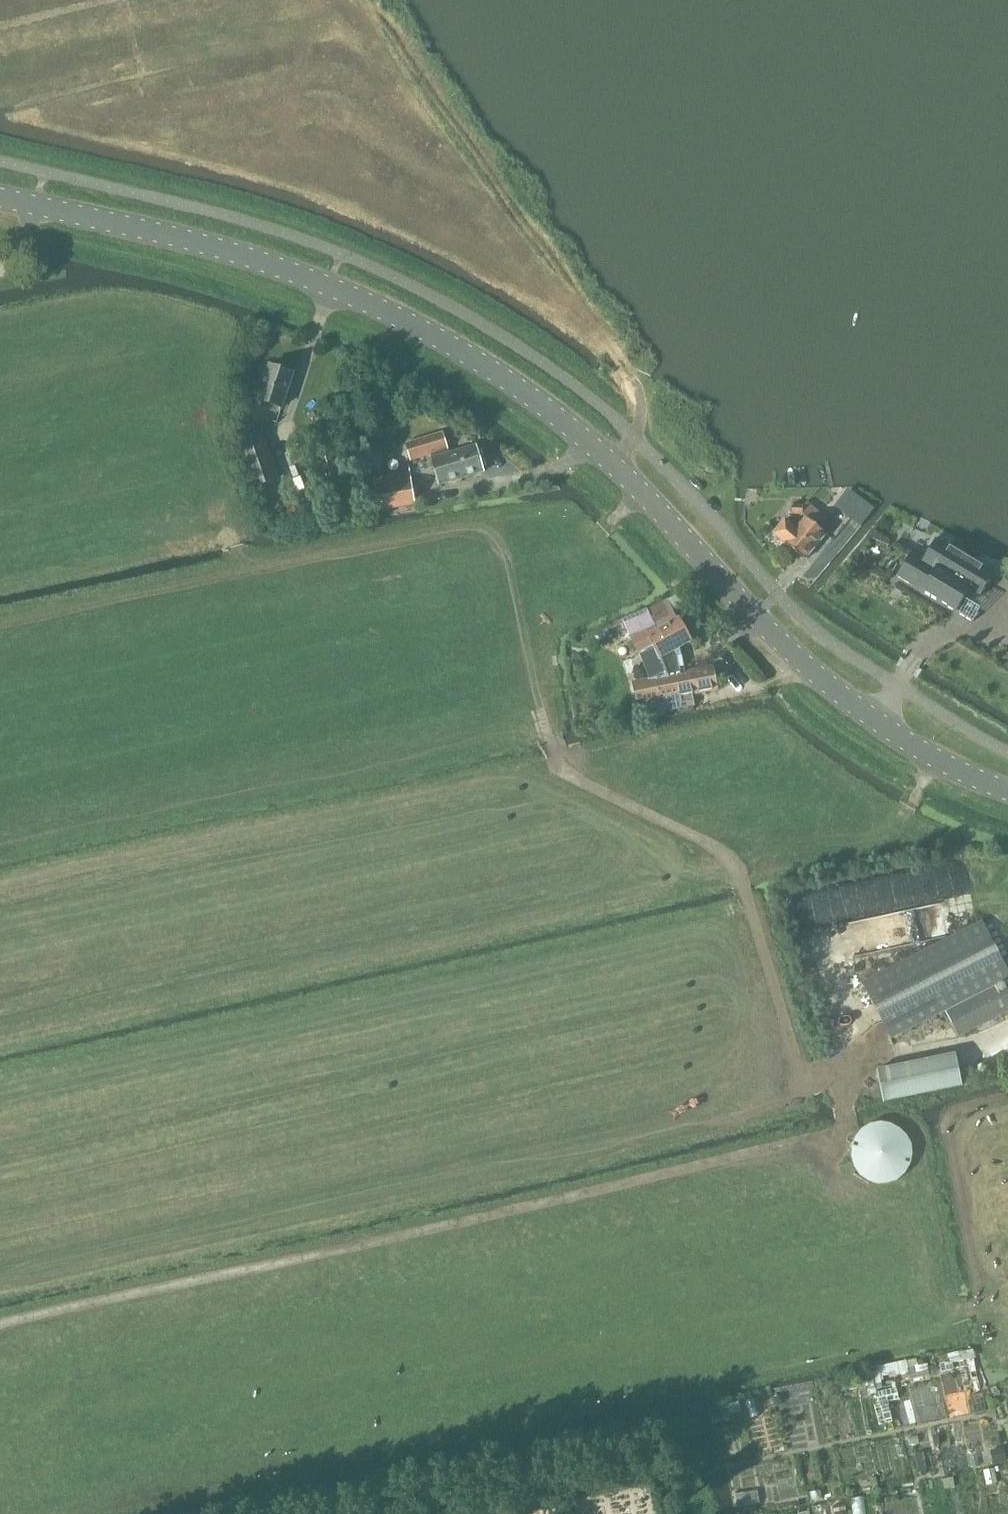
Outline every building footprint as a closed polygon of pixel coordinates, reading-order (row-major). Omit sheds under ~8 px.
[(284,411),(296,374),(272,366),(251,438),(239,441),(258,502),(285,493),(280,481),(281,480),(265,431),(258,433),(258,429),(259,423),(266,425),(270,408),(284,411)] [(451,454),(445,433),(406,445),(412,463),(433,457),(434,459),(432,460),(441,488),(487,475),(479,446),(451,454)] [(417,505),(411,475),(377,481),(381,510),(417,505)] [(850,489),(836,507),(853,519),(866,501),(850,489)] [(827,518),(809,502),(806,505),(794,504),(793,514),(805,515),(807,517),(798,528),(787,518),(774,534),(806,561),(826,535),(817,526),(827,518)] [(914,552),(899,577),(959,612),(971,592),(982,598),(996,574),(939,539),(926,559),(914,552)] [(648,609),(624,619),(650,679),(634,682),(639,707),(648,705),(651,720),(667,717),(666,713),(696,707),(694,696),(719,691),(715,666),(685,672),(681,649),(694,642),(676,610),(687,605),(682,594),(669,601),(668,600),(649,610),(648,609)] [(863,985),(887,1033),(888,1034),(892,1041),(908,1033),(945,1014),(956,1033),(960,1041),(974,1033),(1007,1014),(1007,991),(1000,995),(995,988),(1007,980),(1007,972),(983,923),(863,985)] [(959,1056),(881,1072),(887,1105),(966,1089),(959,1056)] [(915,1154),(915,1153),(914,1146),(912,1140),(909,1135),(905,1130),(900,1126),(894,1123),(888,1121),(882,1121),(875,1122),(870,1124),(864,1127),(859,1132),(855,1137),(852,1143),(851,1148),(851,1154),(852,1161),(853,1166),(856,1172),(861,1177),(865,1180),(872,1183),(879,1185),(884,1185),(895,1183),(900,1180),(906,1175),(910,1170),(912,1165),(914,1159),(915,1154)]
